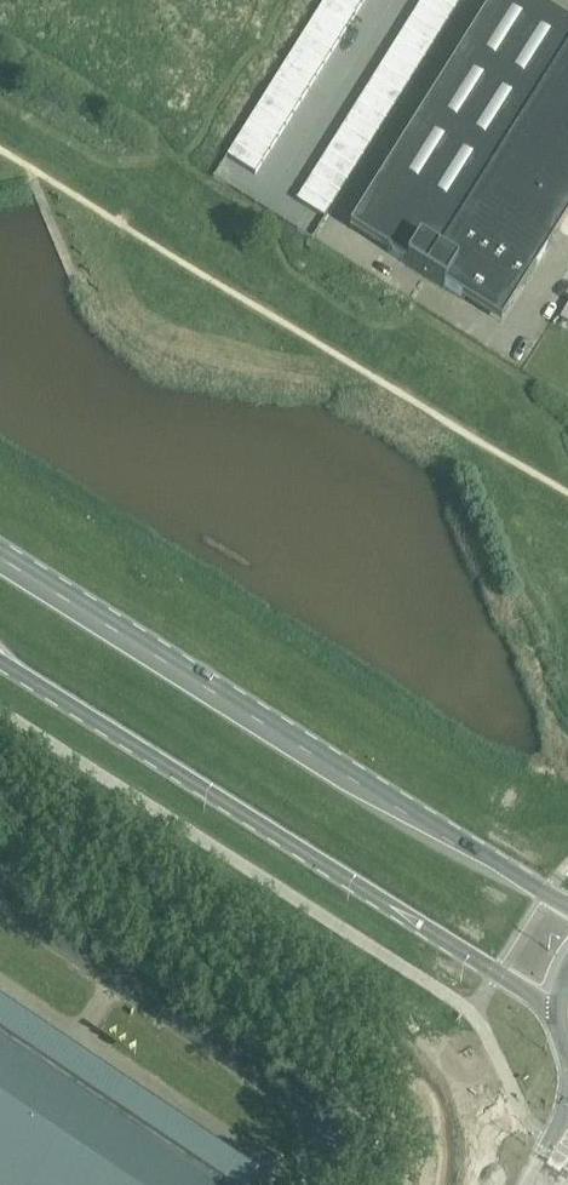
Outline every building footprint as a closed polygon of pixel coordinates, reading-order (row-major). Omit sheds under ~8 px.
[(354,16),(329,0),(324,0),(318,10),(346,28),(354,16)] [(354,16),(362,3),(356,0),(329,0),(354,16)] [(424,276),(567,48),(567,26),(527,0),(493,0),(349,228),(424,276)] [(438,0),(421,0),(418,5),(447,23),(454,10),(438,0)] [(461,0),(438,0),(454,10),(461,0)] [(410,17),(439,35),(447,23),(418,5),(410,17)] [(310,22),(339,40),(346,28),(318,10),(310,22)] [(439,35),(410,17),(403,29),(431,47),(439,35)] [(302,34),(331,52),(339,40),(310,22),(302,34)] [(395,41),(424,59),(431,47),(403,29),(395,41)] [(295,46),(323,64),(331,52),(302,34),(295,46)] [(424,59),(395,41),(387,54),(416,72),(424,59)] [(295,46),(287,59),(316,77),(323,64),(295,46)] [(424,276),(500,324),(567,216),(567,48),(424,276)] [(380,66),(408,84),(416,72),(387,54),(380,66)] [(308,89),(316,77),(287,59),(279,71),(308,89)] [(372,78),(401,96),(408,84),(380,66),(372,78)] [(308,89),(279,71),(272,83),(300,101),(308,89)] [(364,90),(393,108),(401,96),(372,78),(364,90)] [(272,83),(264,95),(293,113),(300,101),(272,83)] [(364,90),(357,102),(385,120),(393,108),(364,90)] [(293,113),(264,95),(256,108),(285,126),(293,113)] [(378,133),(385,120),(357,102),(349,115),(378,133)] [(285,126),(256,108),(249,120),(277,138),(285,126)] [(349,115),(341,127),(370,145),(378,133),(349,115)] [(249,120),(241,132),(270,150),(277,138),(249,120)] [(334,139),(362,157),(370,145),(341,127),(334,139)] [(262,162),(270,150),(241,132),(233,144),(262,162)] [(334,139),(326,151),(355,169),(362,157),(334,139)] [(225,156),(254,175),(262,162),(233,144),(225,156)] [(347,182),(355,169),(326,151),(318,164),(347,182)] [(339,194),(347,182),(318,164),(311,176),(339,194)] [(311,176),(303,188),(332,206),(339,194),(311,176)] [(324,218),(332,206),(303,188),(295,200),(324,218)] [(232,1178),(0,1010),(0,1184),(227,1184),(232,1178)]
